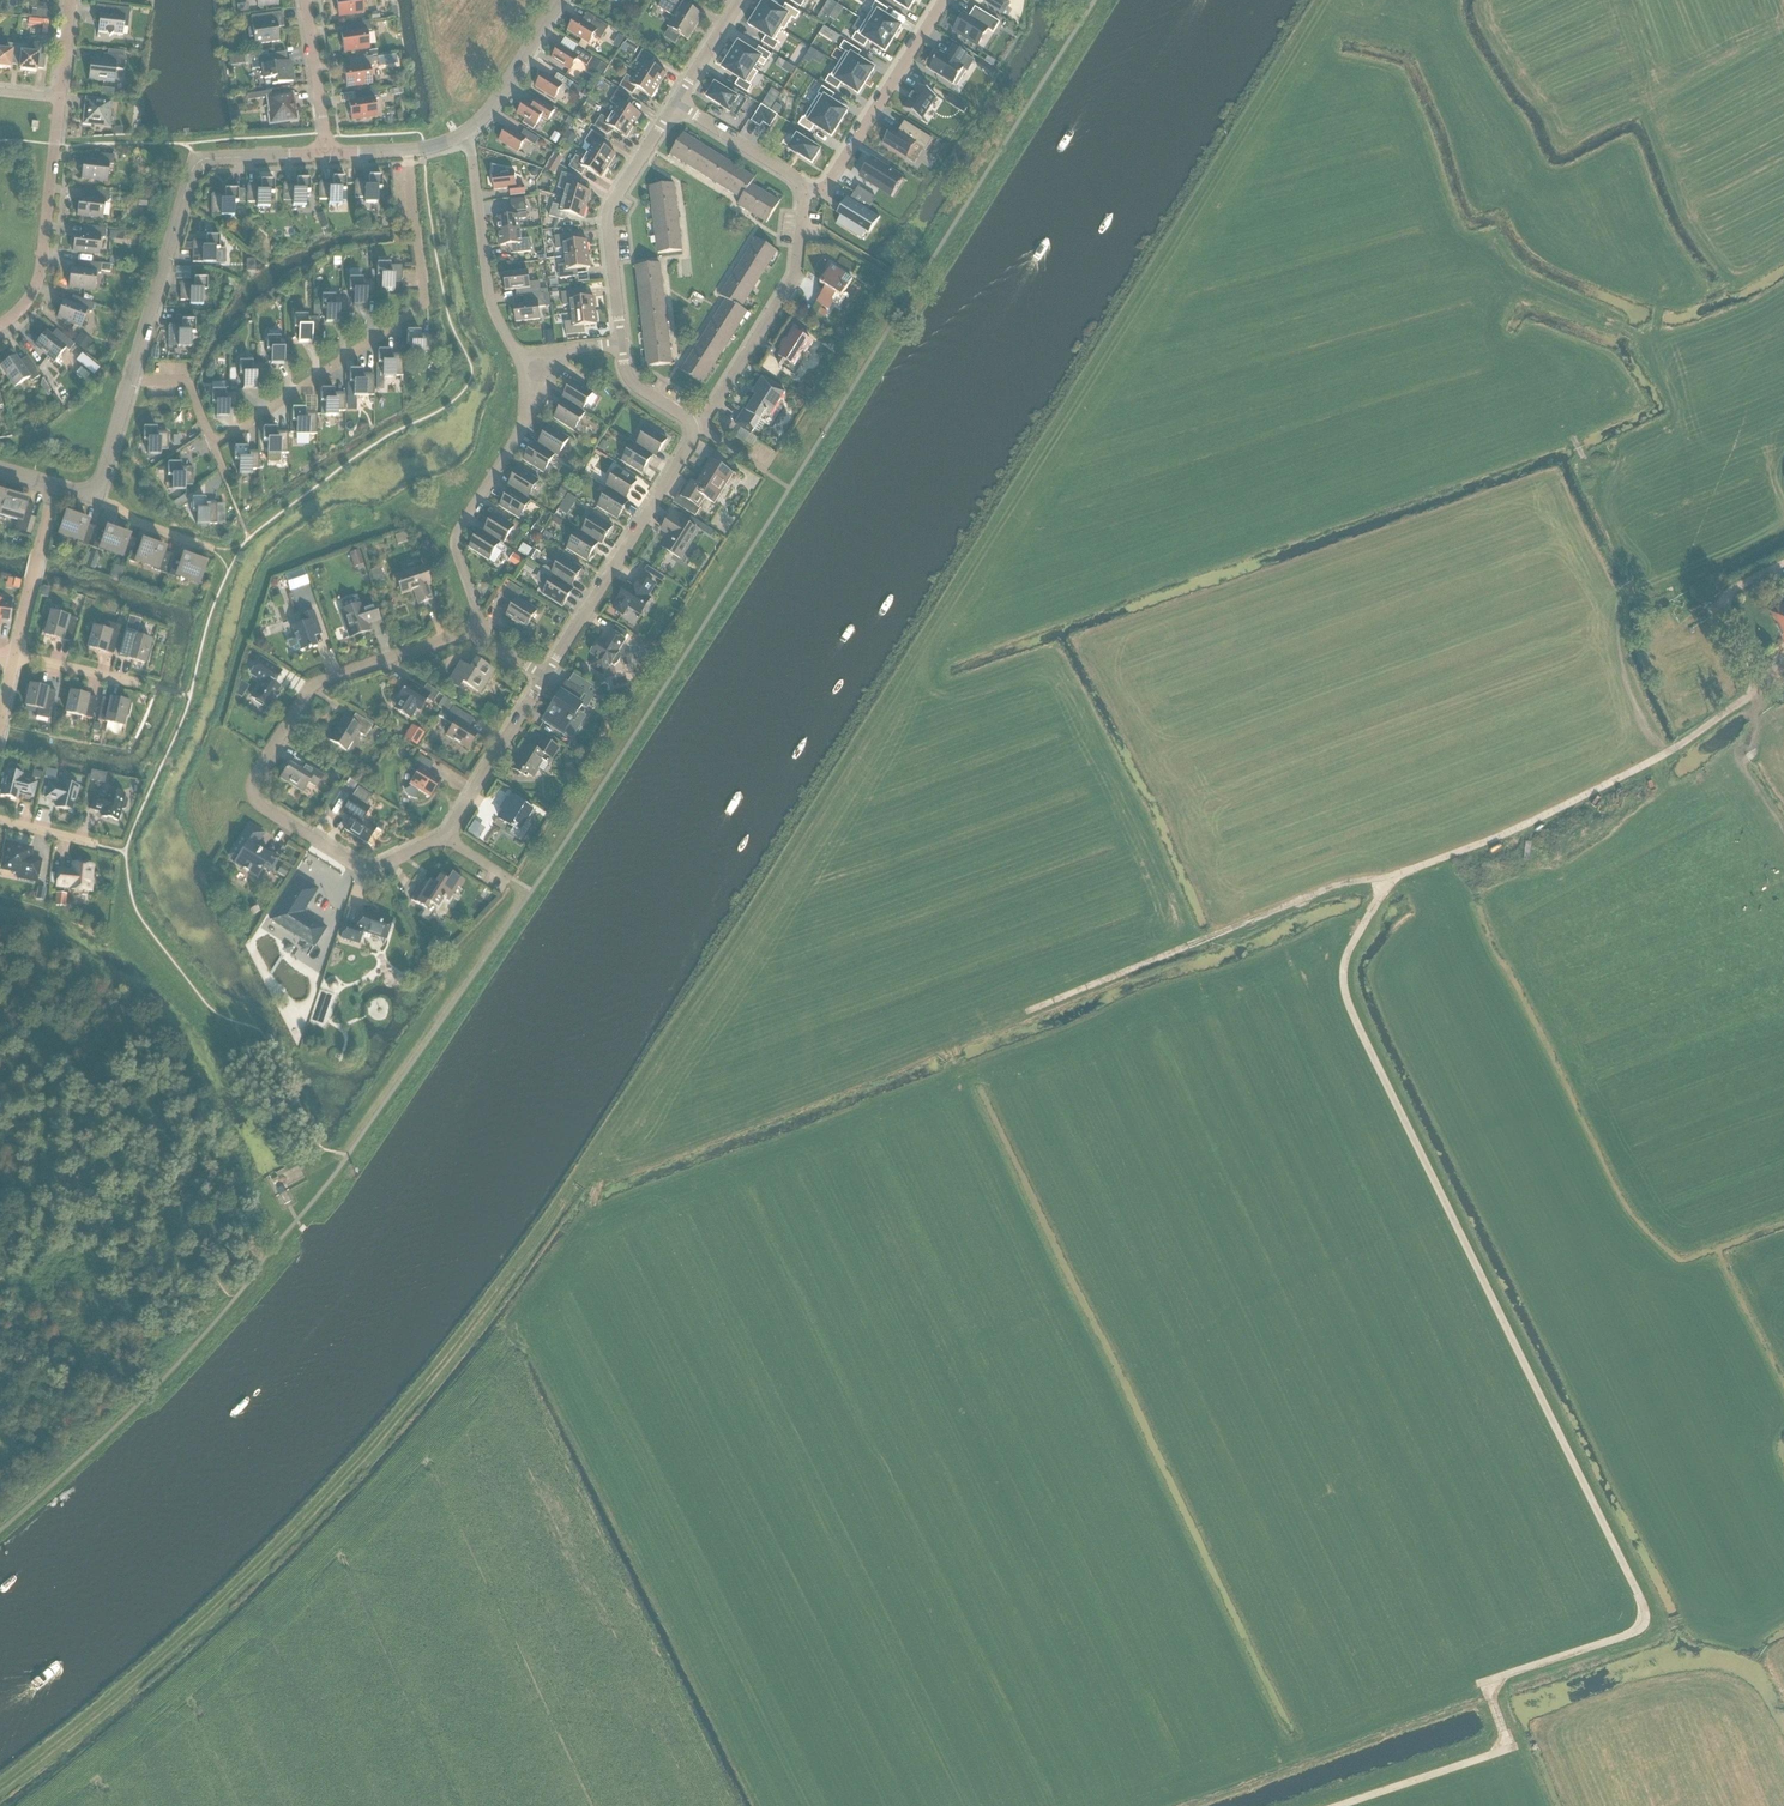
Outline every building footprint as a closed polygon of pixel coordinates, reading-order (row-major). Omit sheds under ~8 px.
[(364,13),(362,0),(336,0),(338,17),(364,13)] [(658,7),(675,17),(669,27),(688,40),(703,17),(688,7),(692,0),(662,0),(658,7)] [(788,0),(800,8),(805,1),(804,0),(788,0)] [(825,6),(833,11),(837,5),(829,0),(825,6)] [(908,11),(915,0),(891,0),(908,11)] [(1003,15),(1010,3),(1005,0),(991,0),(988,5),(1003,15)] [(764,1),(756,13),(784,31),(792,19),(795,21),(800,14),(785,5),(781,11),(764,1)] [(872,10),(865,22),(893,40),(901,27),(884,16),(888,10),(875,2),(871,9),(872,10)] [(37,7),(36,18),(49,19),(51,5),(44,4),(43,8),(37,7)] [(96,6),(94,15),(99,16),(98,33),(106,34),(109,38),(113,35),(123,36),(123,28),(127,29),(129,9),(96,6)] [(956,25),(953,31),(977,46),(987,30),(993,33),(999,23),(976,8),(969,18),(963,14),(960,20),(959,20),(956,25)] [(279,42),(277,28),(284,28),(281,13),(251,17),(252,25),(248,30),(249,38),(253,38),(255,45),(279,42)] [(756,13),(748,26),(765,36),(761,43),(774,51),(778,43),(775,41),(782,30),(784,31),(756,13)] [(590,26),(576,18),(568,31),(589,44),(594,36),(600,40),(608,29),(594,20),(590,26)] [(49,21),(28,19),(27,28),(42,29),(42,31),(48,32),(49,21)] [(344,52),(369,49),(366,32),(371,31),(369,21),(346,25),(348,34),(341,35),(344,52)] [(856,33),(852,40),(864,48),(868,41),(885,52),(893,40),(865,22),(857,34),(856,33)] [(824,28),(820,34),(836,43),(839,37),(824,28)] [(17,45),(6,44),(7,42),(0,39),(0,69),(10,70),(10,66),(15,66),(17,45)] [(635,54),(639,48),(627,41),(623,47),(635,54)] [(845,53),(838,64),(866,82),(874,69),(857,59),(861,52),(844,42),(839,49),(845,53)] [(17,45),(15,66),(20,67),(20,71),(35,72),(36,69),(44,70),(46,47),(39,46),(39,43),(28,44),(29,47),(17,45)] [(737,43),(729,56),(757,74),(758,73),(753,70),(757,64),(763,68),(771,55),(758,47),(754,54),(737,43)] [(573,54),(560,46),(551,59),(571,71),(577,60),(587,66),(592,58),(577,48),(573,54)] [(939,53),(929,70),(953,85),(963,69),(967,71),(973,61),(965,56),(966,54),(953,46),(946,57),(939,53)] [(638,73),(659,86),(666,75),(651,65),(655,59),(642,51),(635,62),(642,66),(638,73)] [(288,69),(286,53),(250,58),(252,70),(262,68),(264,80),(271,79),(272,85),(293,82),(291,69),(288,69)] [(124,70),(125,57),(124,57),(107,55),(106,62),(91,61),(89,79),(114,82),(115,70),(124,70)] [(246,56),(236,58),(238,65),(247,64),(246,56)] [(729,56),(721,69),(738,79),(734,86),(747,93),(751,86),(750,85),(757,74),(729,56)] [(988,56),(985,61),(993,66),(996,61),(988,56)] [(346,88),(372,84),(369,67),(373,66),(372,57),(349,61),(350,69),(344,70),(346,88)] [(387,66),(386,57),(377,58),(378,63),(378,67),(387,66)] [(780,59),(776,66),(782,69),(786,63),(780,59)] [(596,60),(592,68),(602,74),(606,67),(596,60)] [(829,75),(825,83),(837,90),(841,84),(858,95),(866,82),(838,64),(831,76),(829,75)] [(601,75),(588,70),(585,80),(597,85),(601,75)] [(652,98),(659,86),(638,73),(633,80),(627,76),(619,87),(632,95),(636,88),(652,98)] [(557,82),(543,74),(535,87),(554,99),(560,91),(564,93),(567,89),(569,91),(573,84),(561,76),(557,82)] [(574,85),(570,91),(578,96),(582,90),(574,85)] [(714,86),(706,99),(728,113),(729,112),(733,106),(737,100),(714,86)] [(918,86),(904,109),(921,120),(936,96),(918,86)] [(103,87),(102,95),(114,96),(115,89),(103,87)] [(819,95),(811,107),(839,125),(847,112),(830,102),(834,95),(822,87),(817,94),(819,95)] [(351,121),(373,118),(377,117),(374,100),(378,100),(377,90),(354,94),(355,102),(349,103),(351,121)] [(585,91),(582,96),(587,99),(591,94),(585,91)] [(612,113),(634,127),(641,115),(626,105),(630,99),(617,91),(610,102),(617,106),(612,113)] [(295,114),(294,110),(293,110),(293,104),(292,94),(267,98),(270,115),(268,115),(269,125),(279,123),(279,122),(290,120),(290,122),(297,121),(296,113),(295,114)] [(949,95),(945,102),(956,108),(960,102),(949,95)] [(767,99),(763,105),(770,109),(774,103),(767,99)] [(108,126),(110,102),(86,100),(84,116),(83,116),(82,125),(91,126),(91,124),(108,126)] [(537,100),(533,106),(525,101),(517,114),(525,119),(523,123),(533,129),(535,126),(536,126),(541,118),(548,122),(555,111),(537,100)] [(776,104),(772,111),(778,114),(782,108),(776,104)] [(761,105),(750,122),(759,127),(769,110),(761,105)] [(733,106),(729,112),(736,116),(740,110),(733,106)] [(802,118),(798,125),(810,133),(814,127),(831,137),(839,125),(811,107),(804,119),(802,118)] [(769,110),(759,127),(760,128),(763,124),(770,128),(777,116),(769,110)] [(626,138),(634,127),(612,113),(608,120),(601,116),(594,127),(607,135),(611,129),(626,138)] [(578,114),(576,119),(582,123),(585,118),(578,114)] [(569,118),(566,123),(571,126),(574,121),(569,118)] [(892,128),(882,144),(906,159),(915,145),(925,151),(932,140),(904,122),(898,131),(892,128)] [(520,136),(507,128),(499,141),(518,153),(526,140),(535,146),(539,139),(524,130),(520,136)] [(587,153),(608,167),(616,155),(600,145),(604,139),(592,131),(585,142),(591,146),(587,153)] [(568,132),(563,139),(568,142),(572,134),(568,132)] [(766,145),(769,140),(757,132),(754,137),(766,145)] [(685,163),(697,143),(683,134),(670,154),(673,156),(685,163)] [(797,138),(788,151),(811,165),(819,152),(797,138)] [(712,152),(697,143),(685,163),(699,172),(712,152)] [(699,172),(713,181),(726,161),(712,152),(699,172)] [(113,165),(114,156),(91,153),(90,162),(83,161),(81,179),(107,182),(109,165),(113,165)] [(601,179),(608,167),(587,153),(583,160),(576,156),(569,167),(582,175),(586,169),(601,179)] [(560,164),(563,159),(555,154),(552,159),(560,164)] [(861,178),(885,193),(896,175),(872,159),(861,178)] [(740,170),(726,161),(713,181),(727,190),(740,170)] [(506,173),(506,169),(492,165),(493,175),(492,175),(494,191),(509,189),(510,196),(525,194),(524,186),(516,187),(514,172),(506,173)] [(750,185),(751,185),(754,179),(740,170),(727,190),(741,199),(750,185)] [(563,198),(587,205),(591,192),(574,187),(576,177),(562,173),(557,188),(565,190),(563,198)] [(382,190),(382,177),(368,177),(368,183),(355,183),(355,182),(355,199),(364,199),(364,203),(377,203),(377,190),(382,190)] [(346,191),(346,178),(332,178),(332,184),(319,184),(319,200),(328,200),(328,204),(342,204),(342,201),(342,198),(341,191),(342,191),(346,191)] [(310,192),(310,180),(296,180),(297,186),(283,186),(283,185),(283,201),(292,201),(292,206),(306,206),(306,192),(310,192)] [(274,194),(274,181),(261,181),(261,187),(247,187),(247,203),(256,203),(256,207),(270,207),(270,194),(274,194)] [(140,184),(139,194),(147,195),(148,185),(140,184)] [(652,204),(676,201),(674,184),(650,187),(652,204)] [(752,214),(765,194),(751,185),(750,185),(741,199),(737,205),(752,214)] [(859,185),(854,193),(867,202),(872,204),(876,198),(859,187),(859,186),(859,185)] [(109,202),(110,193),(86,190),(85,199),(79,198),(77,216),(102,219),(104,202),(109,202)] [(238,192),(238,190),(225,190),(225,196),(212,196),(211,196),(211,212),(221,212),(221,216),(234,216),(234,203),(244,203),(244,192),(238,192)] [(854,193),(851,198),(862,205),(863,203),(866,204),(867,202),(854,193)] [(765,194),(752,214),(766,223),(779,203),(765,194)] [(837,223),(836,223),(857,236),(861,229),(864,230),(866,231),(876,216),(879,219),(880,218),(847,197),(847,198),(848,199),(844,205),(840,211),(841,212),(839,214),(839,213),(839,214),(842,217),(838,224),(837,223)] [(583,219),(587,205),(563,198),(560,206),(553,204),(549,216),(564,221),(566,214),(583,219)] [(512,212),(526,211),(525,199),(510,200),(512,212)] [(654,220),(678,218),(676,201),(652,204),(654,220)] [(499,233),(520,230),(519,220),(527,219),(526,213),(517,214),(517,216),(497,218),(499,233)] [(656,237),(680,234),(678,218),(654,220),(656,237)] [(104,239),(105,229),(82,226),(81,235),(75,234),(72,252),(98,255),(100,238),(104,239)] [(520,230),(499,233),(500,246),(512,245),(513,254),(531,252),(529,239),(521,240),(520,230)] [(658,254),(682,251),(680,234),(656,237),(658,254)] [(564,257),(588,254),(587,240),(571,242),(571,235),(555,237),(556,250),(563,249),(564,257)] [(192,259),(192,263),(202,263),(215,263),(226,263),(226,250),(219,250),(219,237),(206,237),(206,243),(193,243),(193,242),(192,242),(192,259)] [(756,239),(747,253),(767,266),(776,252),(756,239)] [(747,253),(738,268),(758,280),(767,266),(747,253)] [(588,254),(564,257),(565,265),(558,266),(560,279),(576,277),(575,270),(590,268),(588,254)] [(101,264),(78,262),(77,271),(70,270),(68,288),(94,291),(96,274),(100,274),(100,271),(101,264)] [(390,266),(390,264),(377,264),(377,277),(381,277),(381,289),(381,291),(394,291),(394,280),(401,280),(401,281),(402,281),(402,266),(390,266)] [(636,266),(638,283),(662,281),(660,264),(636,266)] [(839,307),(846,296),(843,295),(852,280),(831,266),(820,285),(825,288),(817,302),(829,310),(833,303),(839,307)] [(758,280),(738,268),(729,282),(749,294),(758,280)] [(527,296),(541,295),(540,289),(539,282),(529,283),(528,271),(504,274),(506,291),(520,289),(521,297),(527,296)] [(207,292),(207,279),(194,279),(194,285),(181,285),(181,284),(180,284),(180,301),(190,301),(190,305),(203,305),(203,292),(207,292)] [(362,281),(362,279),(349,279),(349,292),(353,292),(353,305),(366,305),(366,295),(374,295),(374,296),(374,281),(362,281)] [(664,297),(662,281),(638,283),(640,300),(664,297)] [(741,309),(741,308),(749,294),(729,282),(720,296),(726,300),(741,309)] [(571,314),(595,311),(593,297),(578,299),(577,291),(561,293),(563,306),(570,306),(571,314)] [(541,295),(527,296),(528,304),(514,306),(516,322),(540,319),(538,308),(545,307),(544,294),(541,295)] [(94,304),(72,296),(69,304),(63,302),(57,319),(81,328),(87,312),(91,313),(94,304)] [(335,298),(335,296),(321,297),(322,309),(326,309),(326,323),(339,323),(339,312),(346,312),(346,313),(347,313),(347,298),(346,298),(343,298),(335,298)] [(640,300),(642,317),(666,314),(664,297),(640,300)] [(726,300),(718,314),(738,327),(747,312),(741,308),(741,309),(726,300)] [(827,311),(820,307),(817,312),(824,316),(827,311)] [(595,311),(571,314),(572,322),(565,323),(566,336),(567,336),(578,334),(582,334),(581,326),(597,325),(595,311)] [(642,317),(644,333),(668,331),(666,314),(642,317)] [(729,341),(738,327),(718,314),(709,328),(729,341)] [(319,318),(313,318),(307,318),(307,316),(294,316),(294,329),(294,338),(295,338),(295,340),(298,340),(298,342),(311,342),(311,332),(318,332),(319,332),(319,318)] [(195,334),(195,321),(182,321),(182,327),(169,327),(169,326),(168,326),(168,343),(177,343),(177,347),(191,347),(191,334),(195,334)] [(700,342),(720,355),(729,341),(709,328),(700,342)] [(67,339),(56,330),(51,337),(46,332),(35,346),(55,362),(65,349),(69,352),(74,345),(70,342),(67,339)] [(266,338),(266,351),(271,351),(271,364),(284,364),(284,354),(291,354),(292,354),(292,340),(280,340),(280,338),(279,338),(279,331),(268,331),(268,338),(266,338)] [(670,347),(668,331),(644,333),(646,350),(670,347)] [(812,343),(793,331),(790,336),(791,337),(788,341),(787,340),(785,341),(784,342),(782,344),(782,346),(782,347),(783,349),(778,356),(783,359),(779,367),(795,376),(798,372),(804,362),(807,362),(808,362),(810,360),(811,360),(811,357),(811,356),(809,353),(807,352),(812,343)] [(420,338),(420,332),(407,332),(407,345),(411,345),(411,358),(424,358),(424,354),(431,354),(431,337),(430,337),(430,338),(420,338)] [(77,339),(73,343),(85,352),(88,347),(77,339)] [(700,342),(691,357),(711,369),(720,355),(700,342)] [(646,350),(648,367),(672,364),(670,347),(646,350)] [(391,357),(391,351),(378,351),(378,364),(378,377),(382,377),(382,378),(383,378),(395,378),(395,373),(403,373),(403,357),(402,357),(391,357)] [(19,362),(15,357),(0,367),(14,388),(29,379),(31,382),(39,377),(27,357),(19,362)] [(702,384),(711,369),(691,357),(682,371),(702,384)] [(99,368),(87,359),(81,365),(94,375),(99,368)] [(252,364),(252,363),(239,363),(239,375),(243,375),(243,389),(256,389),(256,378),(263,378),(263,379),(264,379),(264,364),(262,364),(257,364),(252,364)] [(47,364),(40,368),(49,384),(56,380),(47,364)] [(362,377),(362,371),(349,371),(349,384),(353,384),(353,397),(367,397),(367,393),(374,392),(374,376),(373,376),(362,377)] [(744,409),(735,424),(751,434),(760,420),(765,424),(768,425),(771,424),(782,408),(777,405),(785,393),(762,378),(753,393),(756,396),(747,411),(744,409)] [(47,397),(50,395),(48,392),(50,391),(43,379),(42,380),(40,386),(47,397)] [(562,399),(585,413),(582,411),(593,393),(574,380),(562,399)] [(52,389),(59,399),(65,395),(58,385),(52,389)] [(334,396),(334,390),(320,390),(320,415),(325,415),(325,416),(338,416),(338,412),(345,412),(345,395),(344,395),(344,396),(334,396)] [(225,393),(225,391),(211,391),(211,404),(216,404),(216,417),(229,417),(229,407),(236,407),(236,408),(237,408),(237,393),(225,393)] [(573,431),(585,413),(562,399),(565,401),(554,419),(573,431)] [(305,415),(305,409),(292,409),(292,422),(296,422),(296,433),(296,436),(309,436),(309,431),(316,431),(316,415),(305,415)] [(535,443),(558,457),(569,438),(550,426),(538,444),(535,442),(535,443)] [(633,443),(656,457),(667,439),(648,427),(636,445),(633,443)] [(156,434),(156,429),(143,429),(143,441),(147,441),(147,455),(161,455),(161,450),(168,450),(168,434),(167,434),(156,434)] [(263,429),(263,442),(267,442),(267,455),(267,463),(280,463),(280,455),(280,454),(288,454),(288,451),(288,434),(287,434),(287,435),(276,435),(276,429),(263,429)] [(602,442),(598,448),(605,452),(609,446),(602,442)] [(558,457),(535,443),(524,461),(543,473),(554,455),(558,457)] [(656,458),(656,457),(633,443),(622,462),(641,474),(653,456),(656,458)] [(247,454),(247,448),(234,448),(234,461),(238,461),(238,474),(252,474),(252,470),(259,470),(259,468),(259,464),(259,453),(258,453),(258,454),(247,454)] [(585,463),(581,461),(577,467),(581,470),(585,463)] [(714,503),(732,474),(711,461),(696,485),(691,482),(682,496),(687,500),(682,508),(696,516),(701,508),(699,506),(705,497),(714,503)] [(181,470),(181,464),(167,464),(167,477),(172,477),(172,490),(185,490),(185,494),(192,489),(192,469),(191,469),(191,470),(181,470)] [(508,486),(530,501),(531,501),(527,499),(539,480),(519,468),(508,486)] [(606,487),(628,501),(629,501),(625,499),(637,481),(617,469),(606,487)] [(571,486),(564,481),(560,488),(567,492),(571,486)] [(519,519),(530,501),(508,486),(508,487),(511,489),(499,507),(519,519)] [(574,488),(572,491),(573,494),(576,496),(579,495),(581,492),(580,489),(577,487),(574,488)] [(617,520),(628,501),(606,487),(605,487),(609,489),(597,507),(617,520)] [(563,498),(567,492),(560,488),(556,495),(563,498)] [(5,495),(0,511),(0,512),(18,517),(14,530),(26,534),(34,506),(26,504),(27,502),(21,500),(22,498),(15,496),(14,498),(5,495)] [(568,495),(565,499),(573,504),(576,500),(568,495)] [(183,498),(172,505),(176,510),(186,503),(183,498)] [(205,505),(205,499),(192,499),(192,512),(196,512),(196,525),(209,525),(209,521),(216,521),(216,504),(216,505),(205,505)] [(480,530),(503,544),(515,526),(495,513),(484,532),(481,530),(480,530)] [(578,531),(601,545),(613,527),(593,514),(582,533),(579,531),(578,531)] [(76,519),(66,515),(60,531),(78,538),(77,543),(87,547),(94,528),(87,525),(88,523),(83,521),(83,519),(77,516),(76,519)] [(681,521),(671,515),(661,529),(671,536),(663,548),(680,559),(698,531),(681,520),(681,521)] [(691,518),(689,522),(699,528),(698,530),(704,534),(708,528),(691,518)] [(535,525),(531,531),(540,537),(543,531),(535,525)] [(99,529),(92,548),(103,552),(105,547),(123,554),(129,538),(119,534),(120,532),(113,529),(112,532),(107,530),(106,532),(99,529)] [(503,545),(503,544),(480,530),(469,549),(489,561),(500,543),(503,545)] [(601,545),(578,531),(567,549),(587,562),(598,543),(601,545)] [(545,532),(541,538),(547,542),(551,536),(545,532)] [(139,552),(137,559),(155,565),(153,570),(164,574),(171,555),(164,552),(165,550),(159,548),(160,546),(153,544),(152,546),(142,542),(139,551),(139,552)] [(523,546),(518,553),(526,558),(531,551),(523,546)] [(132,549),(128,561),(135,564),(137,559),(139,552),(139,551),(132,549)] [(354,568),(364,565),(359,550),(348,554),(354,568)] [(534,550),(528,559),(533,562),(538,553),(534,550)] [(523,560),(513,553),(509,561),(519,567),(523,560)] [(90,554),(85,567),(94,571),(99,557),(90,554)] [(551,574),(571,587),(582,569),(562,556),(551,574)] [(169,576),(179,580),(181,575),(199,581),(205,565),(195,561),(196,559),(189,557),(189,559),(183,557),(182,559),(175,557),(169,576)] [(528,563),(524,568),(532,573),(535,568),(528,563)] [(432,599),(427,586),(430,585),(424,566),(395,576),(402,594),(413,590),(418,604),(432,599)] [(116,568),(112,578),(119,580),(123,570),(116,568)] [(290,591),(308,585),(303,569),(285,575),(290,591)] [(380,569),(371,572),(375,584),(384,581),(380,569)] [(571,587),(551,574),(542,569),(537,576),(547,588),(543,595),(563,607),(574,589),(571,587)] [(658,574),(655,578),(661,582),(664,578),(658,574)] [(647,597),(654,585),(640,576),(633,588),(627,585),(618,599),(619,600),(614,609),(623,615),(629,606),(641,614),(650,600),(647,597)] [(14,580),(12,588),(19,590),(21,581),(14,580)] [(526,629),(537,610),(518,598),(523,590),(510,583),(501,597),(514,605),(506,617),(526,629)] [(12,598),(11,605),(1,604),(2,600),(0,600),(0,620),(9,621),(12,598)] [(1769,611),(1783,644),(1783,604),(1769,611)] [(378,619),(374,605),(361,609),(360,605),(344,611),(346,617),(343,618),(350,637),(369,631),(366,623),(378,619)] [(289,649),(287,650),(288,654),(300,650),(300,651),(308,648),(308,650),(317,647),(313,637),(321,634),(313,611),(300,616),(303,624),(292,628),(296,640),(287,643),(289,649)] [(70,642),(76,620),(51,612),(48,623),(45,622),(41,634),(44,635),(44,636),(56,639),(70,642)] [(129,617),(125,630),(137,634),(141,621),(129,617)] [(113,655),(121,627),(109,624),(106,631),(93,628),(88,648),(100,652),(100,651),(113,655)] [(590,667),(603,675),(609,665),(610,666),(611,664),(615,667),(622,656),(618,653),(619,652),(618,652),(625,640),(611,632),(604,643),(599,640),(591,653),(597,657),(590,667)] [(532,640),(521,633),(518,639),(517,640),(528,647),(529,645),(532,640)] [(147,664),(151,652),(148,651),(151,641),(125,634),(119,656),(132,660),(132,661),(144,664),(147,664)] [(252,650),(248,657),(254,661),(258,655),(252,650)] [(249,675),(261,683),(252,698),(266,707),(279,687),(272,683),(280,672),(267,664),(268,662),(260,657),(249,675)] [(470,669),(460,663),(448,682),(458,689),(462,682),(479,692),(493,670),(476,660),(470,669)] [(553,704),(543,721),(564,734),(570,738),(584,716),(578,712),(581,707),(586,710),(599,690),(590,685),(585,692),(569,682),(567,680),(566,681),(567,682),(556,700),(558,701),(555,705),(553,704)] [(240,682),(238,689),(245,693),(249,687),(240,682)] [(401,698),(395,709),(410,718),(416,708),(419,710),(426,699),(432,703),(439,693),(426,685),(422,691),(408,682),(398,697),(401,698)] [(42,688),(30,686),(26,686),(24,698),(27,699),(25,707),(38,709),(36,717),(47,720),(49,720),(56,692),(42,689),(42,688)] [(92,719),(96,699),(82,696),(83,695),(70,693),(66,714),(92,719)] [(116,701),(102,698),(97,721),(123,727),(125,716),(128,717),(131,705),(128,704),(128,703),(116,700),(116,701)] [(448,699),(437,716),(444,720),(453,707),(455,703),(448,699)] [(468,717),(453,707),(444,720),(452,725),(446,735),(467,749),(477,734),(463,725),(468,717)] [(373,725),(359,717),(355,724),(344,717),(329,740),(346,750),(359,729),(367,734),(373,725)] [(418,730),(410,742),(417,746),(424,734),(418,730)] [(549,765),(559,748),(547,740),(540,752),(529,745),(521,758),(519,757),(512,768),(527,777),(528,775),(534,778),(539,770),(538,769),(543,761),(549,765)] [(568,751),(564,757),(568,760),(572,753),(568,751)] [(429,797),(441,779),(429,771),(433,764),(419,755),(411,769),(417,773),(409,785),(411,786),(403,791),(417,800),(418,790),(429,797)] [(323,776),(304,764),(299,770),(289,764),(280,778),(303,792),(309,782),(316,787),(323,776)] [(34,770),(32,777),(41,779),(43,772),(34,770)] [(92,770),(90,780),(97,782),(99,771),(92,770)] [(37,783),(23,779),(24,775),(6,771),(0,795),(0,796),(17,800),(19,794),(33,798),(37,783)] [(79,787),(62,783),(61,787),(49,784),(48,785),(45,784),(41,797),(45,798),(45,799),(57,802),(55,808),(73,812),(79,787)] [(367,844),(373,834),(376,829),(363,820),(370,808),(367,805),(372,797),(358,788),(342,813),(349,818),(345,825),(347,826),(344,830),(367,844)] [(124,798),(125,795),(108,791),(106,797),(92,794),(88,809),(102,812),(101,817),(118,821),(121,809),(123,810),(125,809),(127,800),(126,798),(124,798)] [(534,810),(513,797),(510,800),(507,799),(503,805),(506,807),(499,818),(521,831),(534,810)] [(475,823),(472,831),(482,835),(486,828),(475,823)] [(262,852),(252,846),(261,832),(248,824),(228,857),(236,861),(234,865),(257,879),(264,868),(271,872),(279,860),(264,850),(262,852)] [(36,881),(40,861),(29,859),(31,850),(16,847),(16,845),(6,843),(4,853),(5,854),(2,869),(19,872),(17,877),(36,881)] [(90,882),(92,866),(73,864),(72,872),(58,870),(57,886),(70,888),(70,890),(89,892),(89,891),(91,891),(92,882),(90,882)] [(283,865),(278,873),(284,877),(289,869),(283,865)] [(464,882),(451,874),(448,879),(441,874),(435,884),(430,881),(423,892),(418,889),(411,901),(425,910),(421,917),(427,921),(440,899),(444,901),(448,903),(451,898),(458,902),(464,893),(459,890),(464,882)] [(313,948),(326,928),(302,913),(317,889),(297,877),(270,920),(313,948)] [(38,889),(35,900),(44,902),(46,891),(38,889)] [(56,894),(55,907),(63,908),(64,901),(65,902),(66,895),(56,894)] [(386,939),(392,920),(362,911),(357,926),(346,922),(341,938),(359,944),(363,931),(386,939)] [(329,990),(333,991),(336,989),(338,985),(336,982),(332,980),(328,982),(327,986),(329,990)] [(279,1196),(284,1205),(291,1201),(286,1192),(279,1196)]
